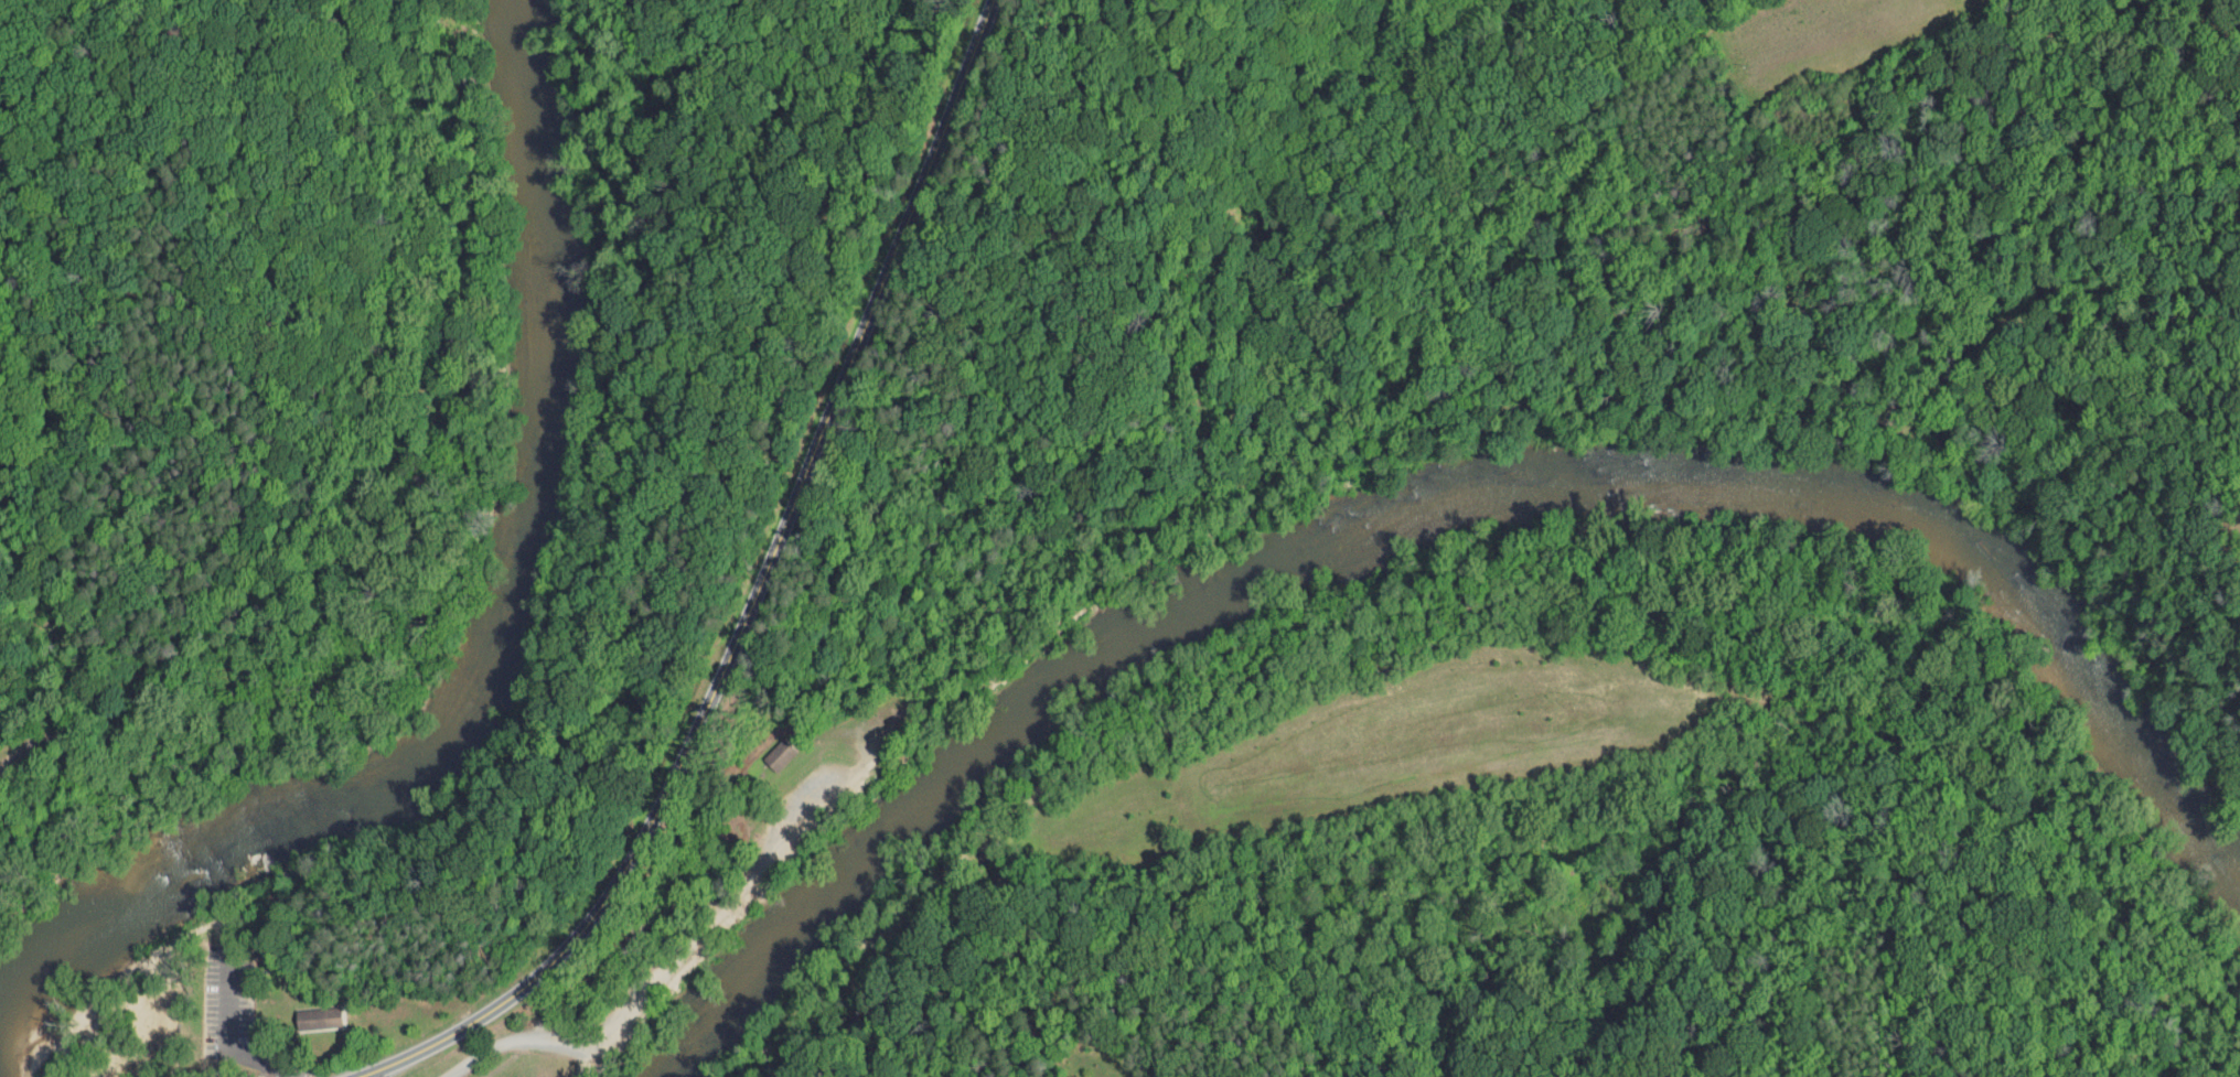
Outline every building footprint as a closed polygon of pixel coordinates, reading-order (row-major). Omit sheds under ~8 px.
[(783,743),(769,730),(748,752),(762,766),(783,743)] [(325,1000),(280,1001),(281,1021),(325,1020),(325,1000)] [(332,1008),(334,1026),(345,1025),(343,1006),(332,1008)]
